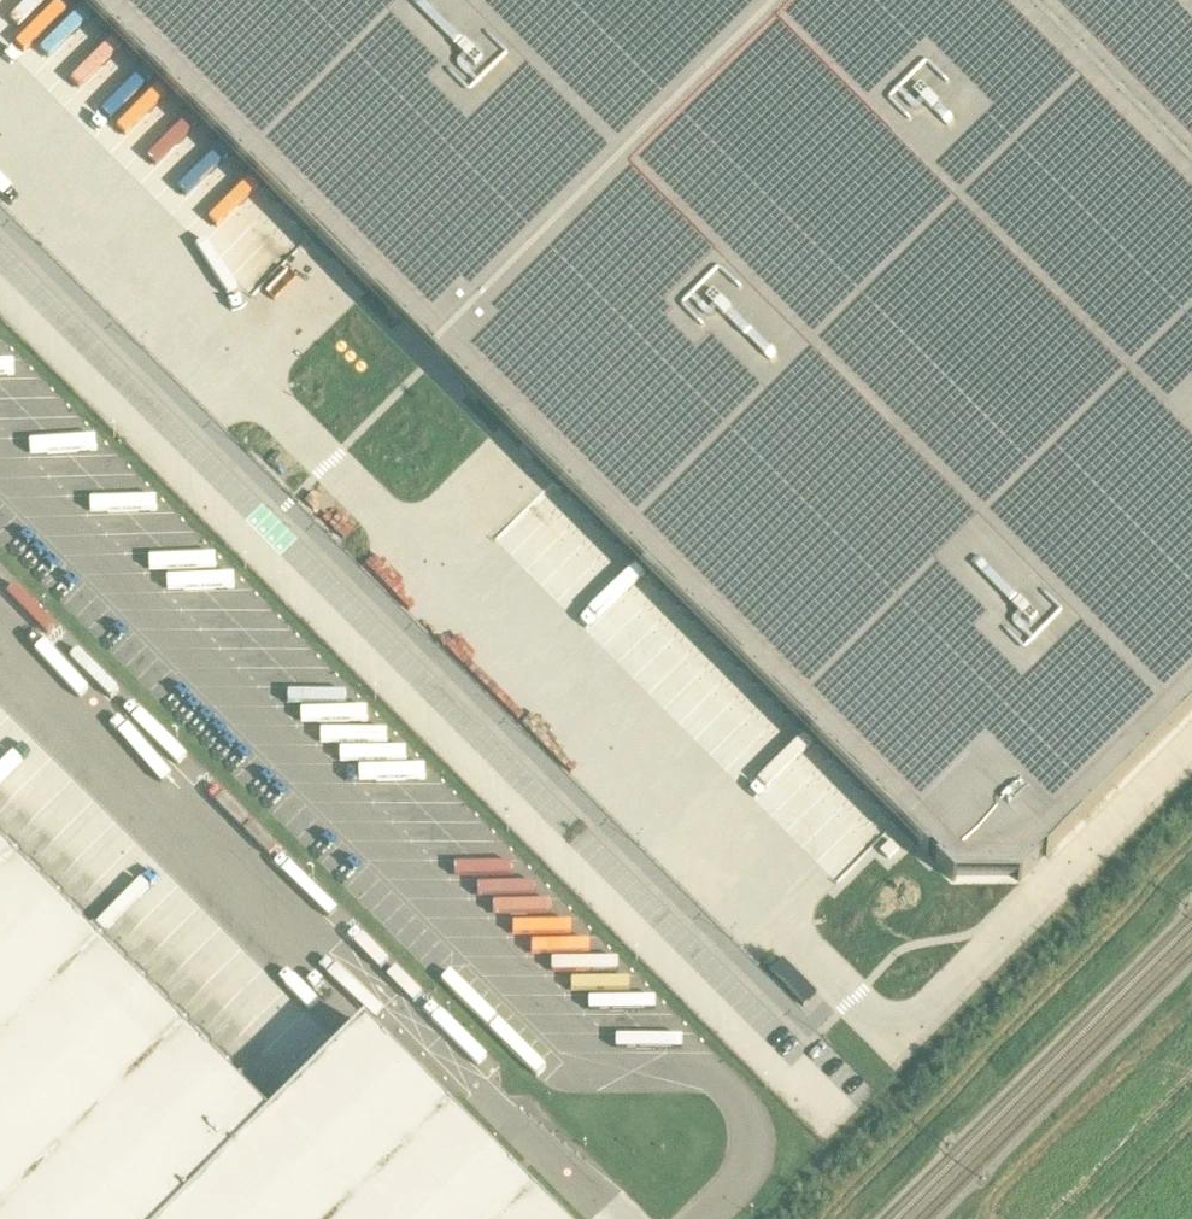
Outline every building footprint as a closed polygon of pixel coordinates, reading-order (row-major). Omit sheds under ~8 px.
[(398,326),(402,322),(472,392),(468,396),(928,858),(930,856),(938,864),(936,866),(953,883),(956,883),(956,876),(1018,877),(1018,883),(1022,883),(1038,866),(1037,864),(1045,856),(1046,858),(1191,713),(1191,0),(73,0),(398,326)] [(0,708),(0,810),(243,1054),(294,1003),(0,708)] [(271,1123),(0,852),(0,1218),(555,1218),(406,1069),(364,1027),(271,1123)]
